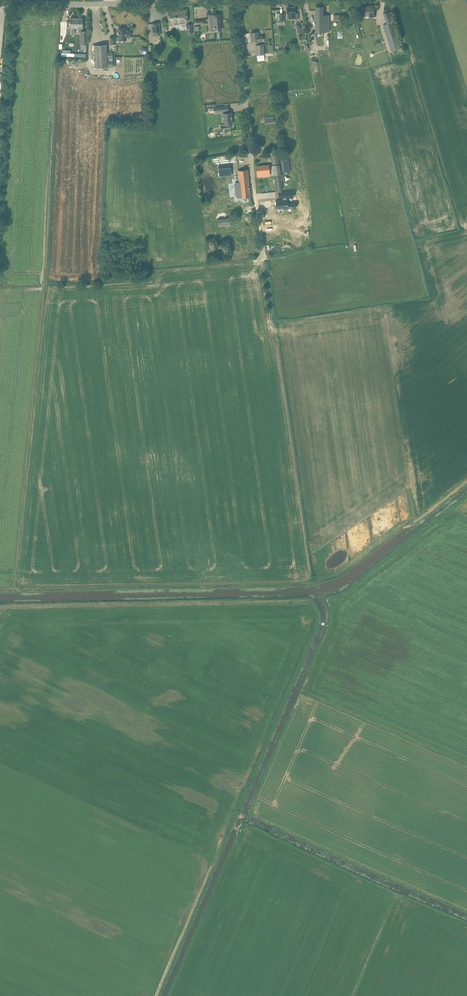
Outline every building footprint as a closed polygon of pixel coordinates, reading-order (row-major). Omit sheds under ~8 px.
[(324,6),(316,6),(316,32),(327,32),(329,32),(329,15),(324,15),(324,6)] [(374,17),(374,6),(361,6),(362,15),(369,15),(369,17),(374,17)] [(287,8),(286,8),(286,12),(287,12),(287,13),(288,13),(288,18),(295,18),(295,19),(298,19),(298,13),(295,13),(295,7),(292,7),(287,7),(287,8)] [(172,11),(172,12),(168,12),(169,22),(174,22),(174,25),(179,24),(179,21),(187,21),(186,11),(178,11),(172,11)] [(390,12),(384,13),(387,24),(384,25),(385,29),(392,51),(401,48),(391,16),(390,12)] [(279,13),(277,13),(277,20),(278,20),(278,24),(284,24),(284,20),(285,20),(285,13),(279,13)] [(214,28),(214,31),(221,30),(220,19),(221,19),(221,20),(221,14),(209,15),(210,24),(214,24),(214,26),(214,28)] [(67,27),(67,33),(70,33),(70,34),(74,34),(75,27),(78,28),(78,29),(82,29),(82,23),(83,18),(70,18),(70,22),(67,21),(67,27)] [(153,36),(160,35),(159,23),(152,24),(153,36)] [(119,37),(110,37),(110,44),(116,44),(116,41),(124,40),(126,40),(126,37),(130,37),(130,29),(123,29),(123,28),(118,29),(119,37)] [(258,32),(250,33),(251,42),(259,41),(263,40),(262,36),(259,36),(258,32)] [(107,52),(106,45),(94,45),(95,68),(113,67),(112,52),(107,52)] [(263,45),(256,45),(257,55),(264,54),(263,45)] [(349,65),(337,65),(337,75),(349,74),(349,65)] [(228,106),(220,107),(221,111),(223,111),(223,115),(223,118),(224,118),(224,124),(225,128),(231,127),(231,124),(232,124),(232,119),(232,116),(231,116),(231,112),(229,113),(228,113),(228,106)] [(289,157),(282,158),(283,161),(284,171),(290,170),(289,160),(289,157)] [(231,165),(218,166),(219,177),(228,176),(227,173),(231,172),(231,165)] [(268,165),(256,166),(257,177),(270,176),(268,165)] [(276,191),(282,190),(281,183),(285,182),(284,174),(281,175),(280,165),(273,166),(276,191)] [(237,198),(250,197),(247,170),(238,171),(239,180),(236,180),(237,187),(235,187),(235,190),(236,190),(237,198)] [(283,200),(276,200),(276,202),(276,205),(276,208),(277,208),(284,208),(284,209),(288,208),(296,208),(295,202),(288,203),(287,199),(287,200),(286,197),(294,197),(293,191),(282,192),(282,197),(283,197),(283,200)] [(207,202),(208,219),(214,218),(214,214),(217,213),(216,198),(211,198),(211,202),(207,202)]
